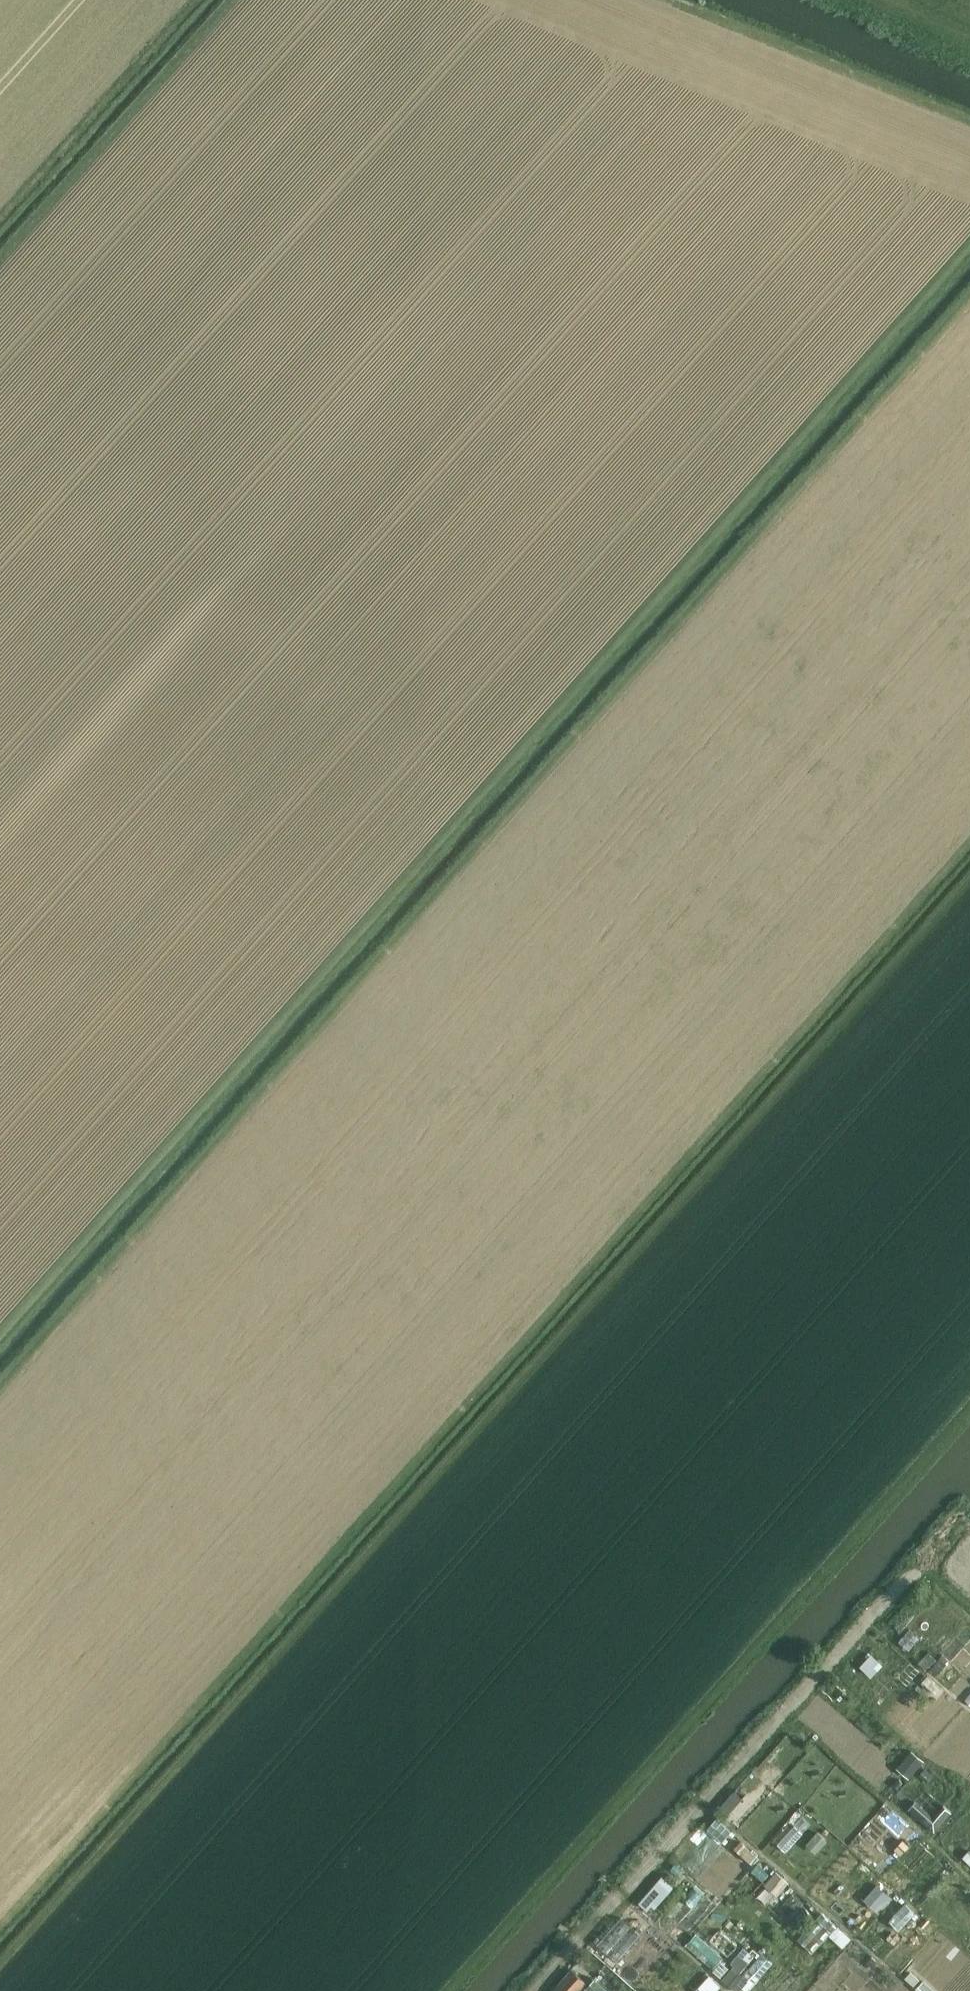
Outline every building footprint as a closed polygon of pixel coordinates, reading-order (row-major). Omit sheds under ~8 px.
[(911,1749),(903,1759),(916,1770),(924,1759),(911,1749)] [(926,1767),(919,1773),(926,1780),(933,1774),(926,1767)] [(913,1802),(908,1808),(932,1829),(934,1831),(951,1811),(945,1806),(944,1808),(934,1819),(914,1802),(913,1802)] [(817,1831),(806,1843),(816,1851),(827,1839),(817,1831)] [(877,1884),(864,1898),(878,1911),(891,1896),(877,1884)]
